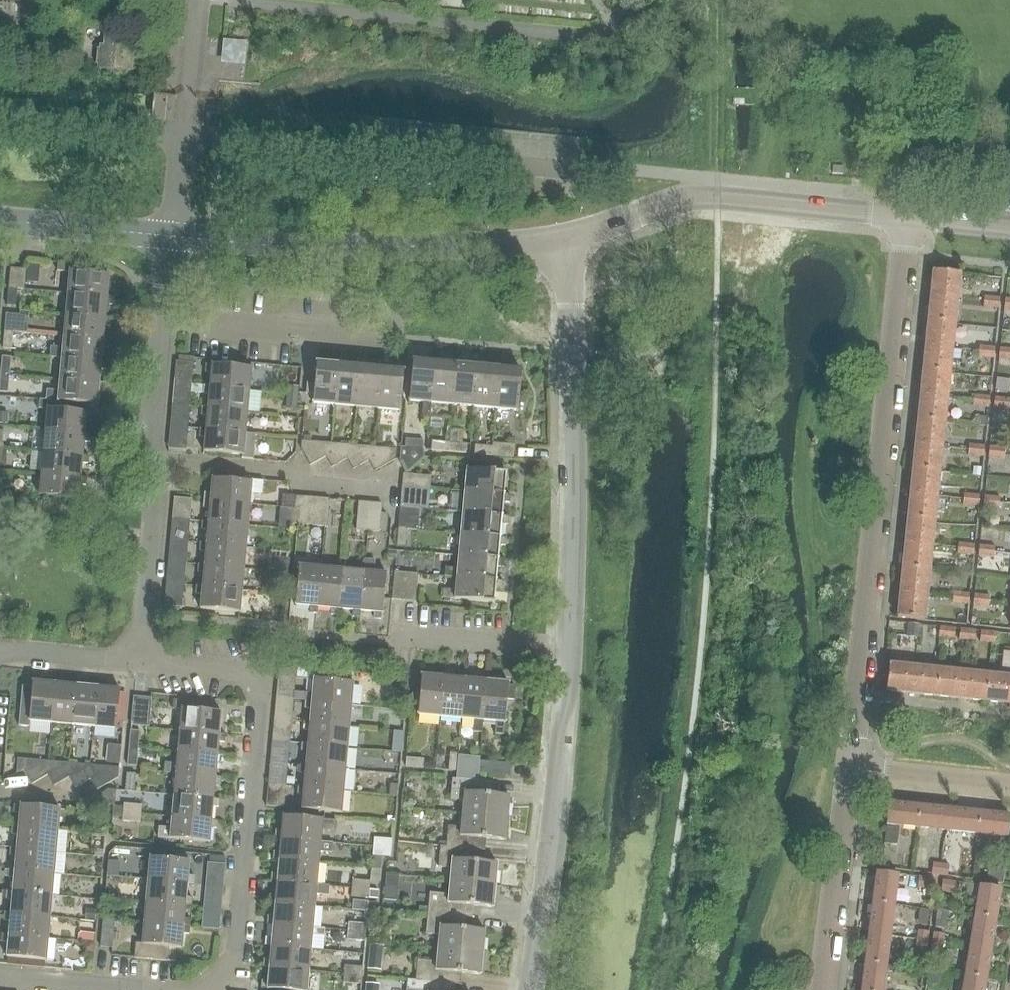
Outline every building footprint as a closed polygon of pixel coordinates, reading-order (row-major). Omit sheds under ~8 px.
[(105,46),(101,46),(100,50),(98,50),(97,61),(99,62),(98,67),(121,69),(121,68),(131,69),(132,50),(124,49),(124,48),(119,47),(120,39),(105,37),(105,46)] [(247,41),(223,39),(220,63),(244,65),(247,41)] [(69,271),(67,293),(107,296),(109,275),(89,273),(90,265),(79,264),(57,262),(57,270),(69,271)] [(40,265),(28,264),(26,281),(38,283),(40,265)] [(26,269),(22,269),(10,267),(8,288),(17,289),(24,289),(26,269)] [(933,271),(931,297),(957,299),(960,274),(933,271)] [(17,289),(8,288),(7,305),(15,306),(17,289)] [(67,293),(65,315),(105,318),(107,304),(113,304),(113,297),(107,296),(67,293)] [(991,307),(992,297),(984,296),(983,307),(991,307)] [(931,297),(928,321),(955,324),(957,299),(931,297)] [(992,297),(991,307),(999,308),(1000,297),(992,297)] [(15,314),(6,313),(4,331),(13,331),(15,314)] [(105,318),(65,315),(63,336),(103,339),(105,325),(111,326),(111,318),(105,318)] [(928,321),(926,346),(952,348),(955,324),(928,321)] [(13,331),(4,331),(3,348),(11,349),(13,331)] [(63,336),(62,347),(50,346),(49,357),(61,358),(101,361),(103,347),(109,347),(109,340),(103,339),(63,336)] [(986,357),(987,346),(979,345),(978,356),(986,357)] [(926,346),(923,370),(950,373),(952,348),(926,346)] [(987,346),(986,357),(994,357),(995,347),(987,346)] [(1000,347),(999,358),(1007,359),(1008,348),(1000,347)] [(409,401),(423,402),(422,414),(431,415),(432,403),(431,403),(435,363),(434,363),(420,361),(421,355),(413,355),(409,401)] [(0,374),(9,375),(11,357),(2,356),(0,374)] [(435,363),(431,403),(432,403),(452,405),(456,365),(442,363),(442,357),(435,357),(434,363),(435,363)] [(101,361),(61,358),(59,379),(99,382),(101,368),(107,369),(108,361),(101,361)] [(452,405),(474,407),(478,367),(477,366),(463,365),(464,359),(456,358),(456,365),(452,405)] [(338,365),(335,405),(356,407),(360,367),(359,367),(346,366),(346,359),(338,359),(338,365)] [(478,367),(474,407),(496,409),(499,368),(485,367),(486,361),(478,360),(477,366),(478,367)] [(193,363),(176,361),(175,370),(192,371),(193,363)] [(359,367),(360,367),(356,407),(378,409),(381,369),(367,367),(368,361),(360,361),(359,367)] [(499,368),(496,409),(518,411),(521,371),(506,369),(507,363),(499,362),(499,368)] [(338,365),(316,363),(314,383),(306,382),(305,393),(313,394),(313,403),(335,405),(338,365)] [(381,369),(378,409),(400,411),(403,371),(389,369),(389,363),(382,363),(381,369)] [(249,390),(251,368),(205,364),(204,371),(210,372),(209,386),(249,390)] [(192,371),(175,370),(174,383),(191,384),(192,371)] [(923,370),(921,395),(947,398),(950,373),(923,370)] [(9,375),(0,374),(0,377),(0,391),(7,392),(9,375)] [(1008,379),(996,378),(995,390),(1007,391),(1008,379)] [(68,402),(97,404),(99,390),(105,390),(106,383),(99,382),(59,379),(58,391),(47,390),(46,400),(57,401),(68,402)] [(173,391),(191,393),(191,392),(191,384),(174,383),(173,391)] [(191,384),(191,392),(208,394),(207,408),(248,412),(248,411),(260,412),(262,392),(249,391),(249,390),(209,386),(203,385),(191,384)] [(298,386),(287,385),(286,394),(298,395),(299,386),(298,386)] [(191,393),(173,391),(172,404),(189,406),(191,393)] [(286,394),(285,408),(296,409),(297,409),(298,395),(297,395),(286,394)] [(981,406),(982,395),(974,394),(973,405),(981,406)] [(921,395),(918,419),(945,422),(946,407),(954,408),(954,401),(947,401),(947,398),(921,395)] [(982,395),(981,406),(989,407),(990,396),(982,395)] [(994,397),(994,407),(1001,408),(1002,398),(994,397)] [(1001,408),(1009,409),(1009,404),(1009,405),(1009,398),(1002,398),(1001,408)] [(46,409),(44,430),(85,434),(85,433),(87,412),(67,410),(68,402),(57,401),(46,400),(39,399),(39,409),(46,409)] [(171,413),(189,414),(189,406),(172,404),(171,413)] [(246,433),(248,412),(207,408),(201,407),(200,415),(206,415),(205,429),(246,433)] [(8,414),(0,413),(0,423),(8,423),(8,414)] [(189,414),(171,413),(170,426),(188,427),(189,414)] [(978,416),(978,425),(986,426),(986,417),(978,416)] [(442,419),(431,417),(430,427),(442,428),(442,419)] [(918,419),(916,444),(942,447),(945,422),(918,419)] [(169,435),(187,436),(188,427),(170,426),(169,435)] [(242,455),(241,458),(253,459),(255,435),(256,436),(256,434),(246,433),(205,429),(199,428),(198,436),(205,437),(203,451),(242,455)] [(83,455),(84,441),(90,441),(91,434),(85,433),(85,434),(44,430),(42,452),(83,455)] [(187,436),(169,435),(168,451),(185,453),(187,436)] [(406,439),(405,447),(400,447),(399,461),(406,474),(422,458),(423,449),(422,449),(423,440),(406,439)] [(301,440),(301,447),(300,448),(310,465),(325,456),(330,454),(331,443),(301,440)] [(431,450),(448,451),(449,442),(432,441),(431,450)] [(449,442),(448,451),(466,453),(467,444),(449,442)] [(513,457),(514,446),(515,444),(492,442),(492,446),(491,455),(513,457)] [(332,467),(347,458),(352,456),(353,445),(331,443),(330,454),(325,456),(332,467)] [(916,444),(913,469),(940,471),(942,447),(916,444)] [(976,455),(977,445),(969,444),(968,454),(976,455)] [(353,469),(368,460),(373,458),(374,447),(353,445),(352,456),(347,458),(353,469)] [(474,454),(491,455),(492,446),(475,445),(474,454)] [(977,445),(976,455),(984,456),(985,446),(977,445)] [(990,446),(988,456),(996,457),(997,447),(990,446)] [(373,458),(368,460),(374,471),(396,459),(396,449),(374,447),(373,458)] [(997,447),(996,457),(1004,458),(1005,448),(997,447)] [(42,452),(40,474),(81,477),(82,462),(88,463),(89,455),(83,455),(42,452)] [(464,491),(504,494),(506,472),(486,471),(487,463),(476,462),(475,470),(466,469),(464,491)] [(987,476),(997,477),(999,464),(988,463),(987,476)] [(913,469),(911,493),(937,496),(940,471),(913,469)] [(9,471),(0,470),(0,479),(8,480),(9,471)] [(431,476),(406,474),(403,473),(402,485),(430,488),(431,476)] [(81,477),(40,474),(38,496),(79,499),(80,484),(86,485),(87,477),(81,477)] [(204,493),(203,500),(250,504),(251,493),(262,494),(263,481),(252,480),(252,482),(211,479),(210,493),(204,493)] [(430,488),(402,485),(401,497),(429,499),(430,488)] [(504,494),(464,491),(462,512),(502,516),(504,502),(510,502),(510,494),(504,494)] [(911,493),(908,518),(935,520),(937,496),(911,493)] [(971,504),(972,494),(964,493),(962,504),(971,504)] [(972,494),(971,504),(979,505),(980,495),(972,494)] [(281,507),(293,509),(292,524),(304,525),(306,497),(282,495),(281,507)] [(984,495),(983,506),(991,507),(992,496),(984,495)] [(992,496),(991,507),(999,507),(1000,497),(992,496)] [(174,497),(173,509),(190,511),(192,499),(174,497)] [(306,497),(304,525),(315,526),(318,498),(306,497)] [(318,498),(315,526),(327,527),(329,499),(318,498)] [(250,504),(203,500),(203,507),(209,508),(208,522),(248,526),(250,504)] [(356,529),(368,530),(370,502),(358,501),(356,529)] [(370,502),(368,530),(379,531),(382,503),(370,502)] [(400,507),(398,528),(407,529),(407,530),(418,531),(420,508),(400,507)] [(172,518),(190,520),(190,511),(173,509),(172,518)] [(502,516),(462,512),(460,534),(500,537),(502,523),(508,524),(509,516),(502,516)] [(172,518),(171,531),(188,533),(190,520),(172,518)] [(908,518),(905,542),(932,545),(935,520),(908,518)] [(246,547),(248,526),(208,522),(201,521),(201,529),(207,529),(206,544),(246,547)] [(407,529),(398,528),(396,546),(405,546),(407,530),(407,529)] [(170,540),(188,541),(188,533),(171,531),(170,540)] [(460,534),(458,555),(498,559),(500,545),(506,545),(507,538),(500,537),(460,534)] [(170,540),(169,552),(186,554),(188,541),(170,540)] [(905,542),(903,567),(930,570),(932,545),(905,542)] [(244,569),(246,547),(206,544),(200,543),(199,550),(205,551),(204,565),(244,569)] [(965,554),(966,543),(958,543),(957,553),(965,554)] [(966,543),(965,554),(974,555),(974,544),(966,543)] [(979,545),(978,555),(986,556),(987,546),(979,545)] [(987,546),(986,556),(994,557),(995,547),(987,546)] [(168,561),(186,563),(186,554),(169,552),(168,561)] [(458,555),(457,568),(445,567),(444,576),(456,577),(497,580),(498,566),(504,567),(505,559),(498,559),(458,555)] [(373,619),(382,619),(386,573),(374,572),(375,559),(364,558),(363,571),(364,571),(360,611),(374,613),(373,619)] [(168,561),(167,574),(184,576),(186,563),(168,561)] [(242,590),(244,569),(204,565),(198,564),(197,572),(203,572),(202,586),(242,590)] [(317,608),(321,567),(299,565),(295,606),(310,607),(309,613),(317,614),(317,608)] [(342,569),(321,567),(317,608),(331,609),(331,615),(338,616),(338,610),(342,569)] [(903,567),(900,591),(927,594),(930,570),(903,567)] [(360,611),(364,571),(363,571),(342,569),(338,610),(352,611),(352,617),(360,618),(360,611)] [(403,600),(406,572),(394,571),(392,599),(403,600)] [(418,573),(406,572),(403,600),(415,601),(418,573)] [(166,583),(184,584),(184,576),(167,574),(166,583)] [(456,577),(455,590),(443,589),(442,598),(494,603),(496,588),(502,588),(503,580),(497,580),(456,577)] [(166,583),(165,597),(182,598),(184,584),(166,583)] [(242,590),(202,586),(196,586),(195,593),(201,594),(199,609),(240,612),(242,590)] [(900,591),(898,617),(924,619),(927,594),(900,591)] [(960,603),(962,592),(953,592),(952,602),(960,603)] [(962,592),(960,603),(969,604),(970,593),(962,592)] [(974,594),(973,605),(981,605),(982,595),(974,594)] [(982,595),(981,605),(988,606),(990,595),(982,595)] [(165,597),(164,605),(181,607),(182,598),(165,597)] [(908,623),(907,637),(914,637),(918,638),(919,624),(908,623)] [(938,637),(946,638),(947,627),(939,626),(938,637)] [(947,627),(946,638),(954,639),(955,627),(947,627)] [(959,639),(967,640),(968,629),(960,628),(959,639)] [(968,629),(967,640),(975,641),(976,629),(968,629)] [(988,642),(989,631),(981,630),(980,641),(988,642)] [(997,632),(989,631),(988,642),(996,643),(997,632)] [(901,638),(900,648),(914,649),(915,639),(901,638)] [(1009,702),(1009,652),(1003,651),(1000,676),(988,674),(985,701),(1009,704),(1009,702)] [(886,691),(902,693),(911,694),(914,666),(889,664),(886,691)] [(279,666),(277,689),(294,691),(296,667),(279,666)] [(914,666),(911,694),(936,696),(939,669),(914,666)] [(939,669),(936,696),(961,699),(963,672),(939,669)] [(443,676),(440,717),(461,719),(465,678),(451,677),(451,671),(443,670),(443,676)] [(465,678),(461,719),(474,720),(473,732),(482,733),(483,721),(486,680),(472,679),(473,673),(465,672),(465,678)] [(985,701),(988,674),(963,672),(961,699),(985,701)] [(412,694),(411,705),(419,705),(418,715),(440,717),(443,676),(421,674),(420,695),(412,694)] [(516,686),(508,685),(509,682),(494,681),(494,675),(487,674),(486,680),(483,721),(495,722),(495,734),(504,735),(505,723),(507,699),(514,700),(516,686)] [(51,723),(72,725),(76,685),(62,684),(63,678),(55,677),(54,683),(55,683),(51,723)] [(76,685),(72,725),(94,727),(98,687),(84,686),(84,679),(76,679),(76,685)] [(305,700),(351,705),(353,683),(313,679),(312,694),(306,693),(294,692),(293,699),(305,700)] [(32,691),(21,691),(18,726),(29,727),(30,721),(51,723),(55,683),(54,683),(33,681),(32,691)] [(98,687),(94,727),(116,729),(120,689),(105,688),(106,681),(98,681),(98,687)] [(294,691),(277,689),(276,698),(293,699),(294,692),(294,691)] [(131,725),(149,727),(151,698),(134,696),(131,725)] [(275,710),(292,712),(293,699),(276,698),(275,710)] [(202,702),(173,700),(172,709),(181,710),(179,731),(219,734),(221,712),(201,710),(202,702)] [(309,722),(349,726),(351,705),(305,700),(304,708),(310,708),(309,722)] [(292,712),(275,710),(274,719),(291,720),(292,712)] [(273,731),(290,733),(291,720),(274,719),(273,731)] [(349,726),(309,722),(303,721),(302,729),(309,730),(307,744),(347,748),(349,726)] [(129,748),(138,748),(139,731),(131,730),(129,748)] [(177,752),(217,756),(218,742),(225,742),(225,734),(219,734),(179,731),(177,752)] [(290,733),(273,731),(272,740),(289,742),(290,733)] [(271,753),(288,755),(289,742),(272,740),(271,753)] [(346,769),(347,748),(307,744),(301,743),(300,751),(307,751),(305,765),(346,769)] [(118,763),(120,746),(111,745),(109,762),(118,763)] [(138,748),(129,748),(127,765),(136,766),(138,748)] [(217,756),(177,752),(176,763),(164,762),(163,773),(175,774),(215,777),(217,763),(223,764),(223,756),(217,756)] [(448,770),(457,771),(458,755),(458,753),(450,752),(448,770)] [(288,755),(271,753),(270,762),(288,763),(288,755)] [(478,780),(478,773),(479,761),(480,757),(458,755),(457,771),(456,777),(456,778),(478,780)] [(424,759),(406,757),(405,766),(423,768),(424,759)] [(26,759),(25,769),(25,770),(32,784),(47,775),(52,772),(54,762),(26,759)] [(479,761),(478,773),(506,775),(507,763),(479,761)] [(54,786),(69,777),(74,774),(75,764),(54,762),(52,772),(47,775),(54,786)] [(269,775),(286,776),(288,763),(270,762),(269,775)] [(95,776),(97,766),(75,764),(74,774),(69,777),(75,788),(90,779),(95,776)] [(344,791),(346,769),(305,765),(299,764),(299,772),(305,773),(303,787),(344,791)] [(118,778),(119,768),(97,766),(95,776),(90,779),(97,790),(118,778)] [(134,792),(135,774),(127,773),(125,791),(134,792)] [(175,774),(173,795),(213,799),(215,785),(221,785),(222,777),(215,777),(175,774)] [(286,776),(269,775),(268,783),(286,785),(286,776)] [(463,801),(462,814),(507,818),(509,796),(483,793),(484,781),(452,779),(450,799),(463,801)] [(267,797),(284,799),(286,785),(268,783),(267,797)] [(344,791),(303,787),(297,786),(297,794),(303,794),(301,809),(342,813),(344,791)] [(173,795),(171,817),(211,820),(213,806),(219,807),(219,799),(213,799),(173,795)] [(284,799),(267,797),(266,806),(284,808),(284,799)] [(889,803),(888,810),(885,837),(898,839),(900,825),(917,827),(919,806),(889,803)] [(124,804),(123,812),(141,814),(142,805),(124,804)] [(18,827),(58,831),(60,809),(14,805),(13,812),(19,813),(18,827)] [(919,806),(917,827),(947,830),(949,809),(919,806)] [(960,810),(949,809),(947,830),(977,833),(980,812),(960,810)] [(141,814),(123,812),(123,818),(122,821),(140,822),(141,814)] [(977,833),(1008,836),(1009,816),(1009,814),(980,812),(977,833)] [(440,846),(478,849),(479,838),(505,840),(507,818),(462,814),(461,827),(448,826),(446,846),(440,846)] [(321,841),(322,831),(333,832),(335,821),(323,819),(282,816),(281,830),(275,830),(274,838),(280,838),(321,842),(321,841)] [(171,817),(170,827),(158,826),(157,837),(169,839),(209,842),(211,828),(217,828),(218,820),(211,820),(171,817)] [(16,848),(56,852),(58,831),(18,827),(12,826),(11,834),(17,834),(16,848)] [(278,859),(319,863),(320,852),(332,853),(333,843),(321,841),(321,842),(280,838),(279,852),(273,851),(272,859),(278,859)] [(373,846),(391,848),(392,839),(374,838),(373,846)] [(373,846),(373,855),(382,856),(384,856),(390,857),(391,848),(373,846)] [(478,849),(440,846),(438,867),(451,868),(450,881),(495,885),(497,863),(471,861),(472,849),(478,849)] [(16,848),(10,847),(9,855),(15,856),(14,870),(54,874),(56,852),(16,848)] [(373,855),(371,869),(381,870),(382,856),(373,855)] [(147,879),(187,883),(194,884),(194,876),(188,876),(190,861),(149,857),(147,879)] [(317,885),(319,863),(278,859),(277,874),(271,873),(270,881),(276,881),(317,885)] [(207,862),(206,871),(224,873),(225,864),(207,862)] [(932,873),(939,874),(941,864),(933,863),(932,873)] [(941,864),(939,874),(947,876),(949,865),(941,864)] [(988,867),(986,881),(1003,883),(1004,869),(988,867)] [(14,870),(8,869),(7,877),(13,877),(12,891),(52,895),(54,874),(14,870)] [(224,873),(206,871),(205,885),(223,886),(224,873)] [(877,872),(872,903),(894,905),(898,875),(877,872)] [(386,875),(384,900),(396,901),(398,876),(386,875)] [(917,887),(925,888),(926,878),(918,877),(917,887)] [(926,878),(925,888),(933,889),(934,879),(926,878)] [(147,879),(145,901),(186,904),(185,905),(192,905),(192,898),(186,897),(187,883),(147,879)] [(352,879),(352,888),(369,889),(370,881),(352,879)] [(941,891),(948,892),(950,881),(942,880),(941,891)] [(317,885),(276,881),(275,895),(269,894),(268,902),(274,902),(315,906),(316,894),(328,895),(329,886),(317,885)] [(495,885),(450,881),(449,894),(429,892),(428,913),(465,917),(466,905),(493,907),(495,885)] [(950,881),(948,892),(956,893),(958,883),(950,881)] [(1000,889),(979,886),(967,884),(966,896),(977,898),(974,916),(995,919),(1000,889)] [(222,895),(223,886),(205,885),(204,894),(222,895)] [(369,889),(352,888),(351,896),(368,898),(369,889)] [(369,889),(368,898),(377,899),(378,890),(369,889)] [(10,913),(50,917),(52,895),(12,891),(6,890),(5,898),(11,899),(10,912),(10,913)] [(222,895),(204,894),(203,907),(221,908),(222,895)] [(186,904),(145,901),(143,922),(190,926),(190,919),(184,919),(185,905),(186,904)] [(313,928),(313,927),(315,906),(274,902),(273,916),(267,916),(266,924),(273,924),(313,928)] [(894,905),(872,903),(868,933),(890,935),(894,905)] [(220,917),(221,908),(203,907),(202,915),(220,917)] [(935,927),(946,929),(949,911),(937,909),(935,927)] [(94,920),(95,910),(87,910),(86,920),(94,920)] [(48,938),(50,917),(10,913),(10,912),(4,912),(3,920),(9,920),(8,934),(48,938)] [(439,935),(437,948),(483,953),(485,930),(458,928),(459,916),(428,913),(426,934),(439,935)] [(220,917),(202,915),(201,927),(219,929),(220,917)] [(974,916),(969,946),(991,949),(995,919),(974,916)] [(115,920),(103,918),(100,946),(112,948),(115,920)] [(190,926),(143,922),(141,943),(135,943),(134,958),(168,961),(169,947),(182,948),(183,933),(189,934),(190,926)] [(348,922),(348,931),(365,932),(366,924),(348,922)] [(313,927),(313,928),(273,924),(271,938),(265,937),(264,945),(271,945),(311,949),(312,935),(324,936),(325,928),(313,927)] [(918,930),(917,938),(927,940),(928,932),(918,930)] [(365,932),(348,931),(347,939),(365,941),(365,932)] [(943,934),(933,932),(932,940),(942,942),(943,934)] [(8,934),(2,933),(1,941),(7,942),(6,957),(46,960),(48,938),(8,934)] [(86,933),(85,941),(94,942),(94,934),(86,933)] [(890,935),(868,933),(865,962),(886,965),(890,935)] [(927,940),(917,938),(916,946),(926,948),(927,940)] [(942,942),(932,940),(931,948),(941,950),(942,942)] [(93,943),(85,943),(84,948),(87,951),(92,952),(93,943)] [(383,945),(370,944),(369,944),(367,969),(381,970),(383,945)] [(269,967),(309,971),(311,949),(271,945),(269,959),(263,959),(262,967),(269,967)] [(969,946),(964,975),(986,979),(991,949),(969,946)] [(454,972),(481,975),(483,953),(437,948),(436,961),(417,960),(415,980),(453,984),(454,972)] [(865,962),(861,989),(882,989),(885,969),(886,965),(865,962)] [(344,965),(344,974),(361,975),(362,967),(344,965)] [(886,965),(885,969),(894,970),(894,974),(909,976),(910,968),(886,965)] [(309,971),(269,967),(267,981),(261,980),(260,988),(280,989),(307,989),(309,971)] [(361,975),(344,974),(343,982),(361,984),(361,975)] [(962,989),(984,989),(986,979),(964,975),(962,989)] [(447,984),(453,984),(415,980),(407,979),(406,989),(447,989),(447,984)]
